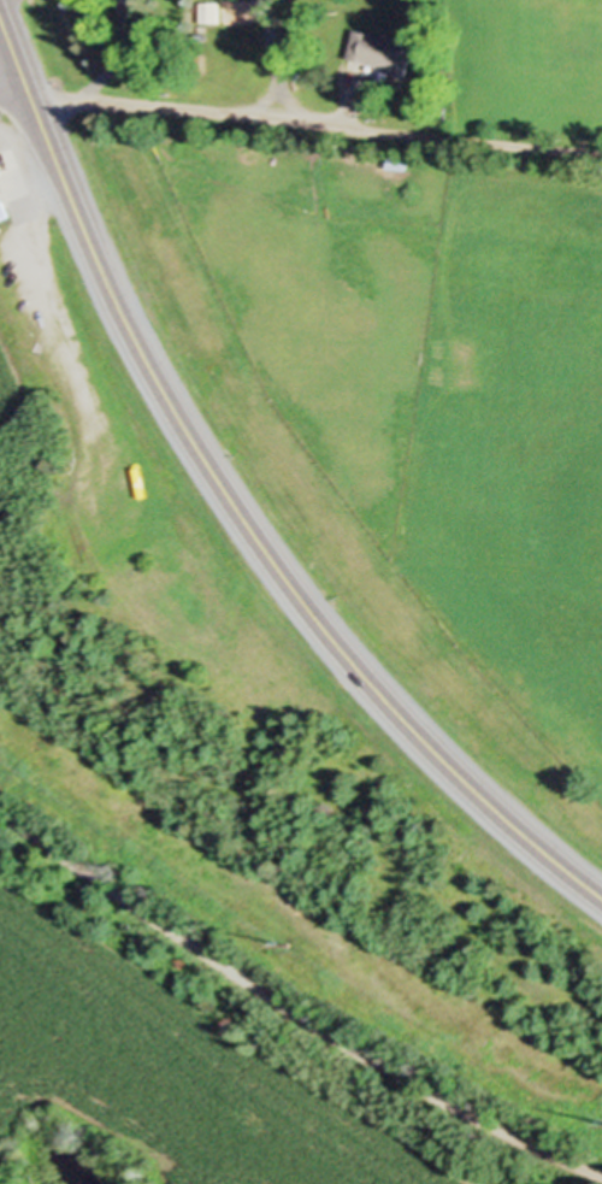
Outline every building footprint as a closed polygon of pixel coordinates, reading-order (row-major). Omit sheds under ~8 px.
[(349,61),(407,74),(414,42),(356,29),(349,61)] [(13,217),(0,175),(0,221),(13,217)]
